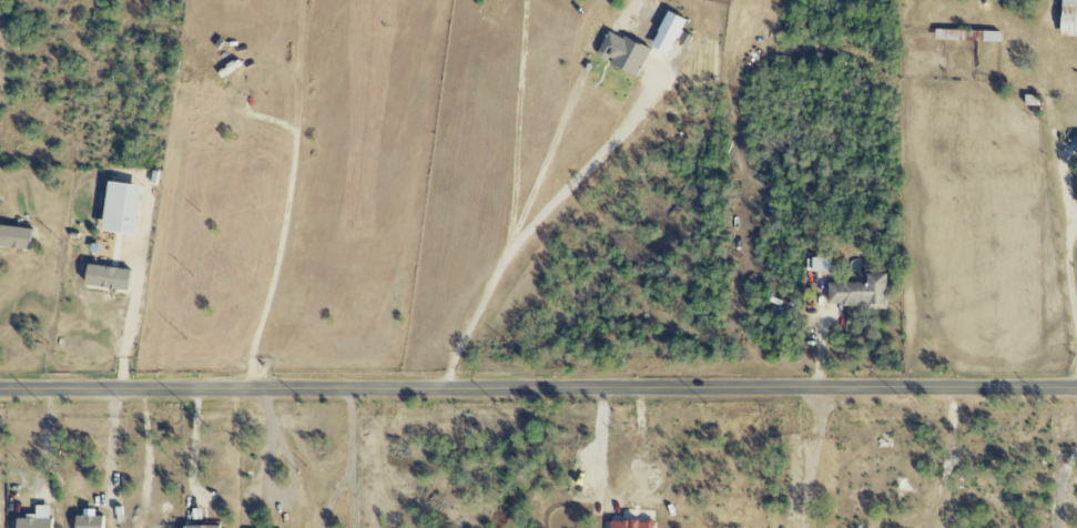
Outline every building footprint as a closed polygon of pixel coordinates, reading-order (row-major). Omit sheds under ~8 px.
[(1058,37),(1076,37),(1076,0),(1059,0),(1058,37)] [(656,34),(676,41),(683,19),(664,12),(656,34)] [(648,51),(607,30),(596,52),(610,59),(608,64),(634,78),(648,51)] [(999,43),(999,32),(979,31),(979,36),(975,36),(975,42),(999,43)] [(99,231),(132,236),(139,187),(105,182),(99,231)] [(0,226),(0,248),(28,250),(30,229),(0,226)] [(811,272),(828,272),(828,259),(811,258),(811,272)] [(130,272),(86,263),(82,284),(126,293),(130,272)] [(827,307),(886,308),(887,275),(866,274),(865,284),(827,283),(827,307)] [(47,519),(48,506),(34,506),(34,517),(14,516),(14,527),(53,527),(53,519),(47,519)] [(103,516),(74,516),(73,527),(103,527),(103,516)]
